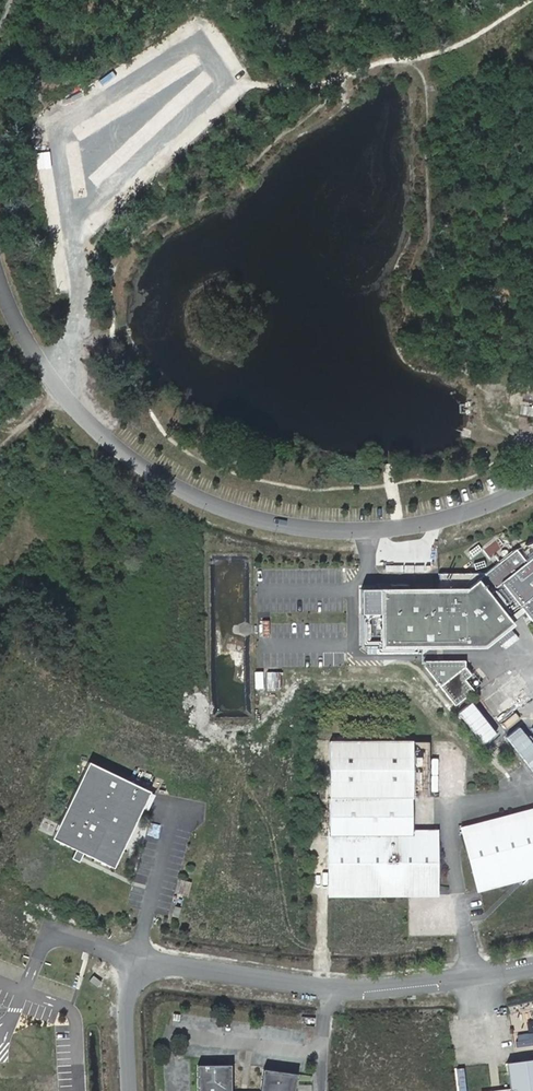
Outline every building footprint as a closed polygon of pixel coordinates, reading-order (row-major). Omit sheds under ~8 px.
[(428,647),(486,647),(514,623),(525,637),(520,643),(529,650),(532,646),(532,558),(530,561),(520,548),(490,573),(443,573),(443,590),(394,590),(394,588),(384,588),(384,589),(366,589),(366,647),(381,647),(381,655),(428,655),(428,647)] [(469,663),(428,663),(428,668),(438,682),(458,707),(477,692),(469,681),(475,676),(469,668),(469,663)] [(283,671),(258,670),(257,687),(282,688),(283,671)] [(498,734),(473,702),(460,712),(485,744),(498,734)] [(412,743),(330,744),(331,838),(333,838),(334,893),(408,891),(436,891),(435,837),(413,837),(397,837),(396,798),(413,797),(412,743)] [(91,764),(52,839),(76,851),(83,855),(113,870),(152,795),(91,764)] [(396,798),(397,837),(413,837),(413,797),(396,798)] [(469,832),(481,885),(528,873),(532,871),(532,815),(469,832)] [(71,860),(78,864),(83,855),(76,851),(71,860)] [(179,898),(187,900),(191,886),(183,884),(179,898)] [(171,919),(177,921),(180,911),(174,910),(171,919)] [(485,1090),(532,1090),(532,1053),(516,1055),(508,1056),(512,1084),(493,1086),(485,1087),(485,1090)] [(263,1069),(261,1090),(294,1090),(296,1072),(263,1069)] [(197,1072),(199,1090),(231,1090),(230,1070),(197,1072)]
